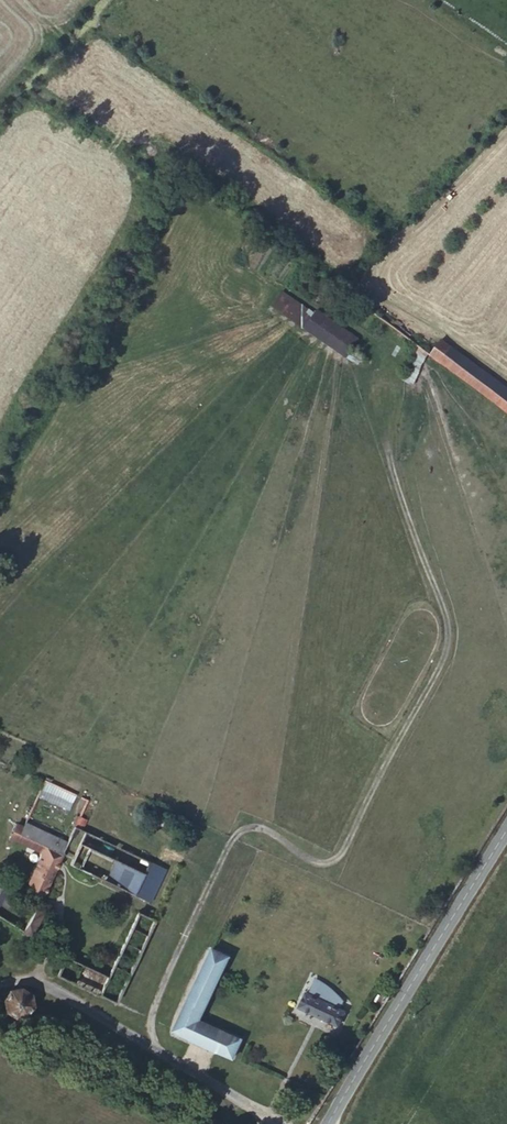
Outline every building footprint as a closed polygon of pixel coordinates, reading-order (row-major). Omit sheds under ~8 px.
[(361,339),(283,291),(271,309),(349,357),(361,339)] [(459,371),(470,357),(449,342),(437,356),(459,371)] [(480,365),(470,357),(459,371),(469,379),(480,365)] [(480,365),(469,379),(506,407),(506,384),(480,365)] [(38,796),(69,809),(76,793),(44,780),(38,796)] [(165,866),(74,823),(65,843),(157,885),(165,866)] [(44,845),(61,853),(71,858),(70,863),(151,900),(157,885),(65,843),(65,844),(22,824),(18,833),(44,845)] [(29,852),(39,856),(44,845),(18,833),(13,844),(29,852)] [(44,845),(39,856),(27,884),(44,891),(61,853),(44,845)] [(39,856),(29,852),(17,880),(27,884),(39,856)] [(25,929),(34,934),(45,911),(36,906),(25,929)] [(203,1014),(232,951),(214,943),(184,1006),(203,1014)] [(66,952),(57,970),(116,999),(125,979),(105,970),(89,962),(66,952)] [(105,970),(109,963),(93,955),(89,962),(105,970)] [(315,981),(346,996),(350,987),(338,977),(321,968),(315,981)] [(351,998),(346,996),(315,981),(311,979),(299,1002),(341,1022),(351,998)] [(20,984),(8,987),(3,998),(7,1009),(17,1015),(29,1011),(34,1001),(31,989),(20,984)] [(203,1014),(184,1006),(174,1027),(234,1055),(245,1033),(203,1014)]
